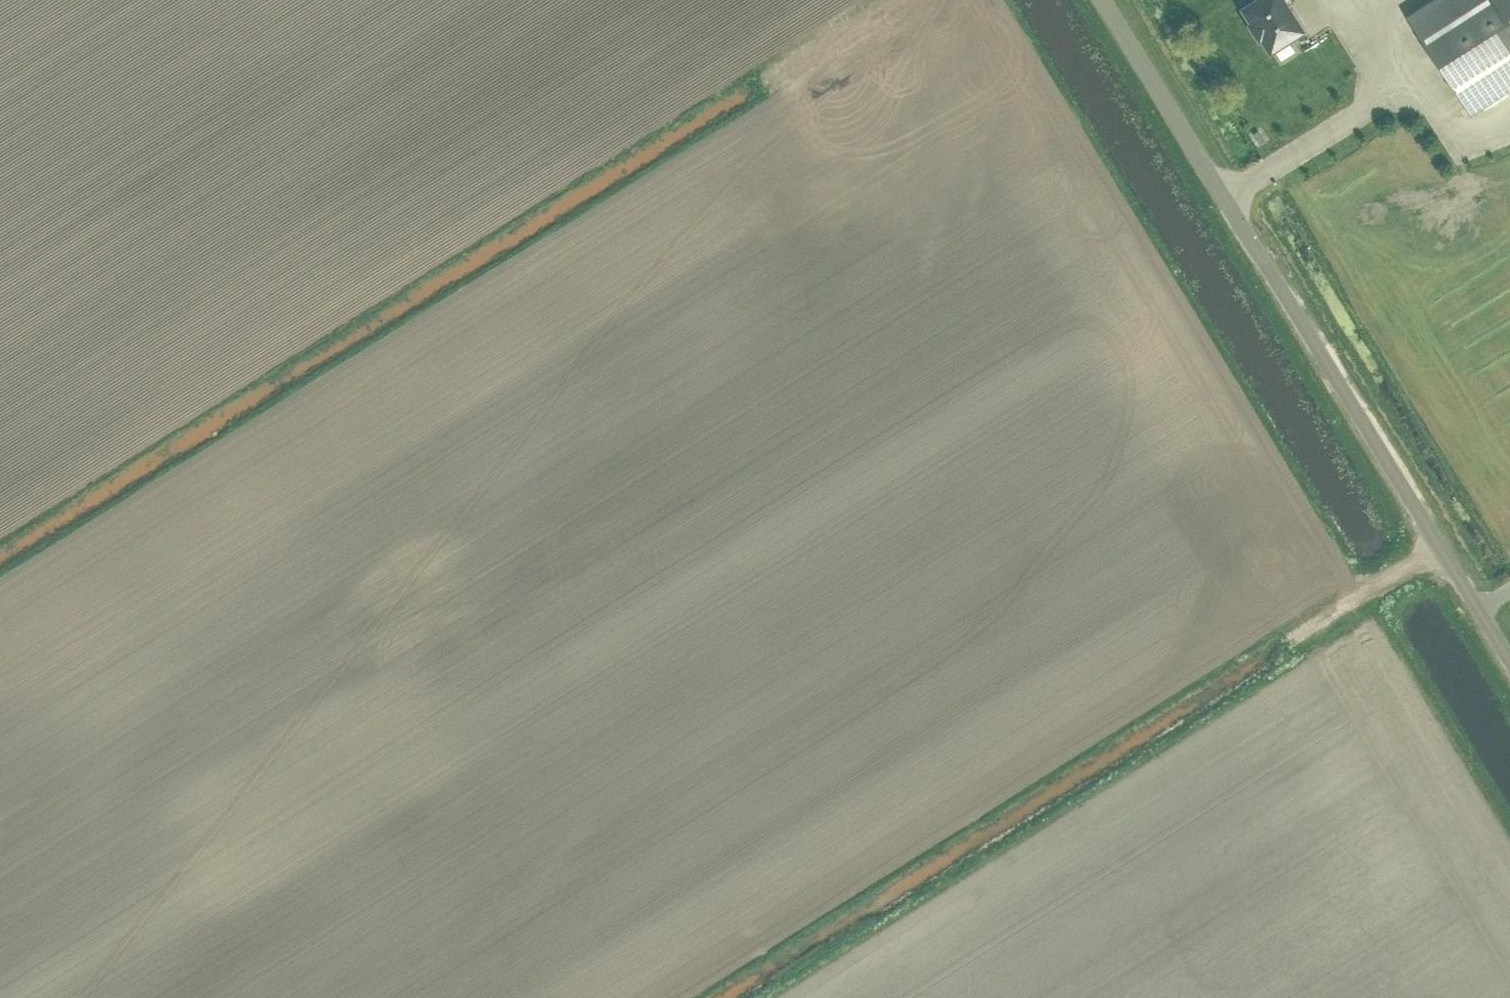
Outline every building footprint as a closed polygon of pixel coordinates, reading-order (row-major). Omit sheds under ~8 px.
[(1284,0),(1259,0),(1246,8),(1255,23),(1253,24),(1261,37),(1263,35),(1272,50),(1303,30),(1284,0)] [(1410,15),(1472,113),(1509,88),(1509,0),(1433,0),(1410,15)]
